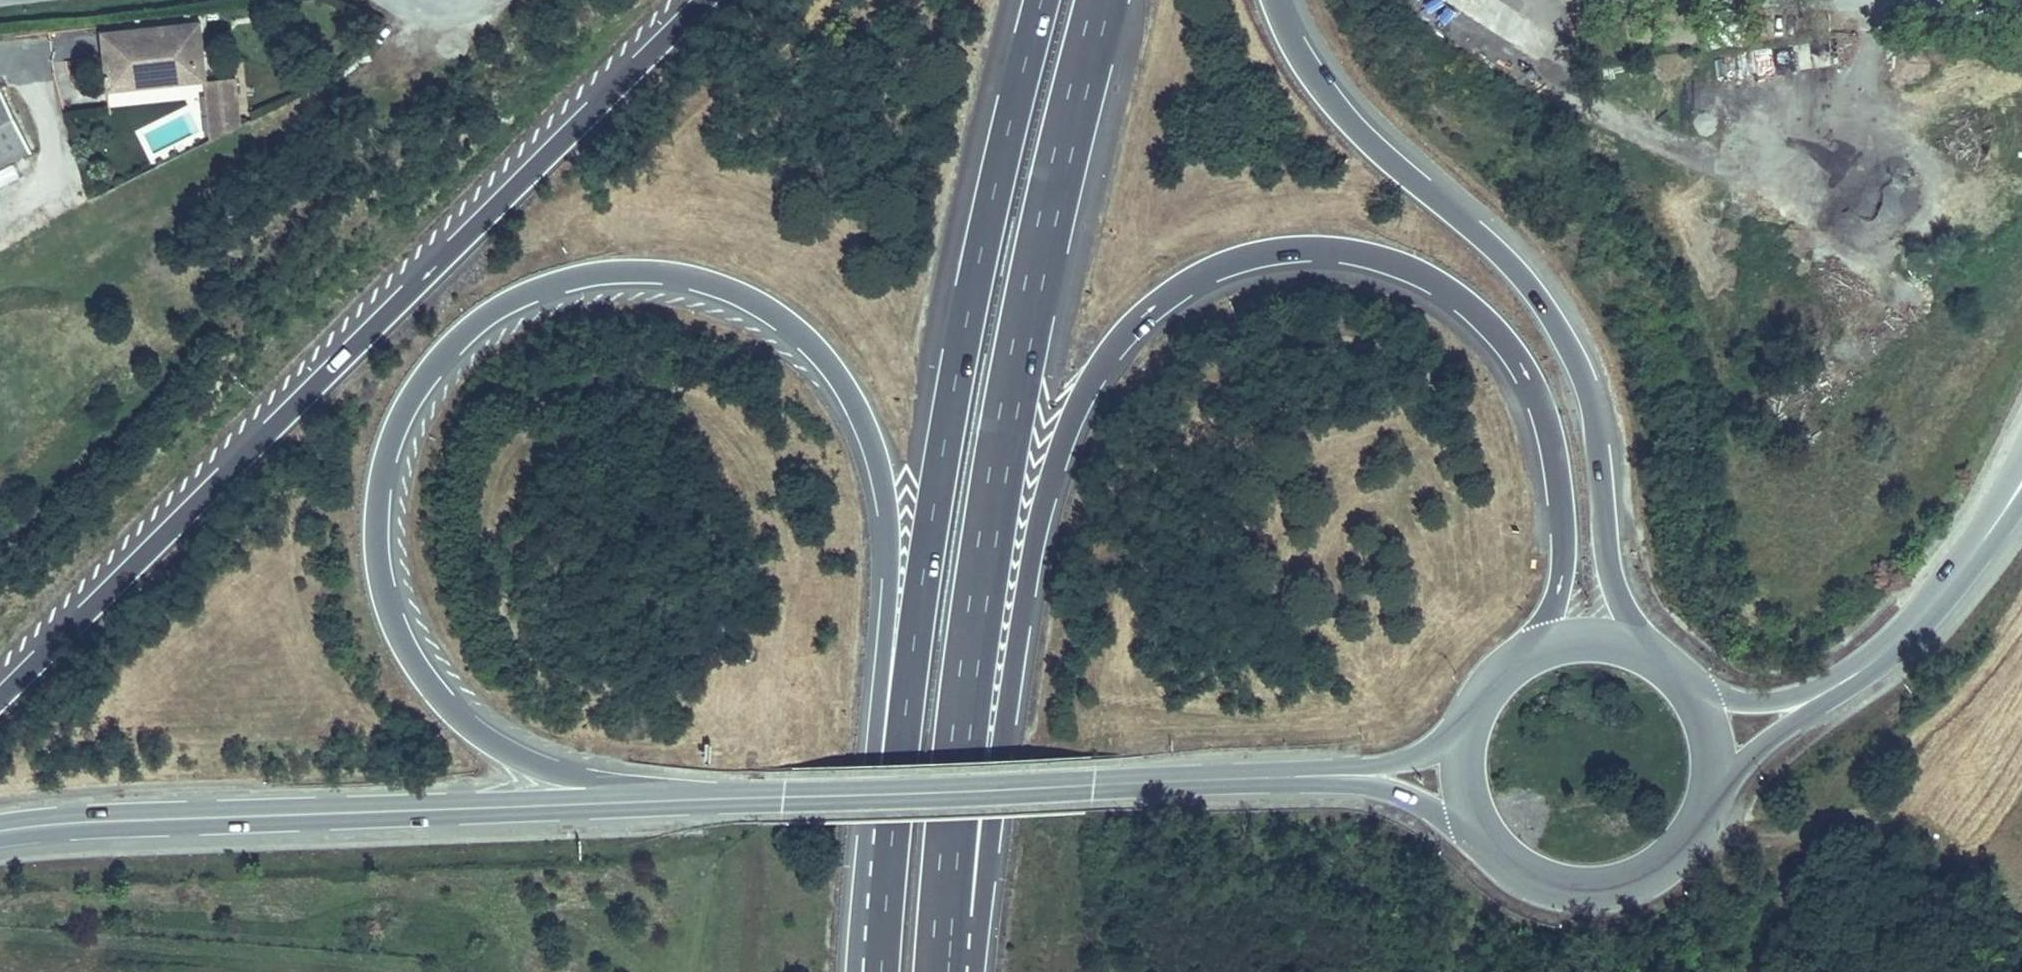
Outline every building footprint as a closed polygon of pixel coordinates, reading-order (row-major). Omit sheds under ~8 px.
[(1457,0),(1438,0),(1451,9),(1457,0)] [(104,56),(110,112),(204,103),(199,47),(104,56)] [(25,148),(0,94),(0,159),(25,148)] [(230,101),(204,103),(212,158),(234,147),(230,101)] [(18,180),(15,168),(0,173),(0,186),(18,180)]
